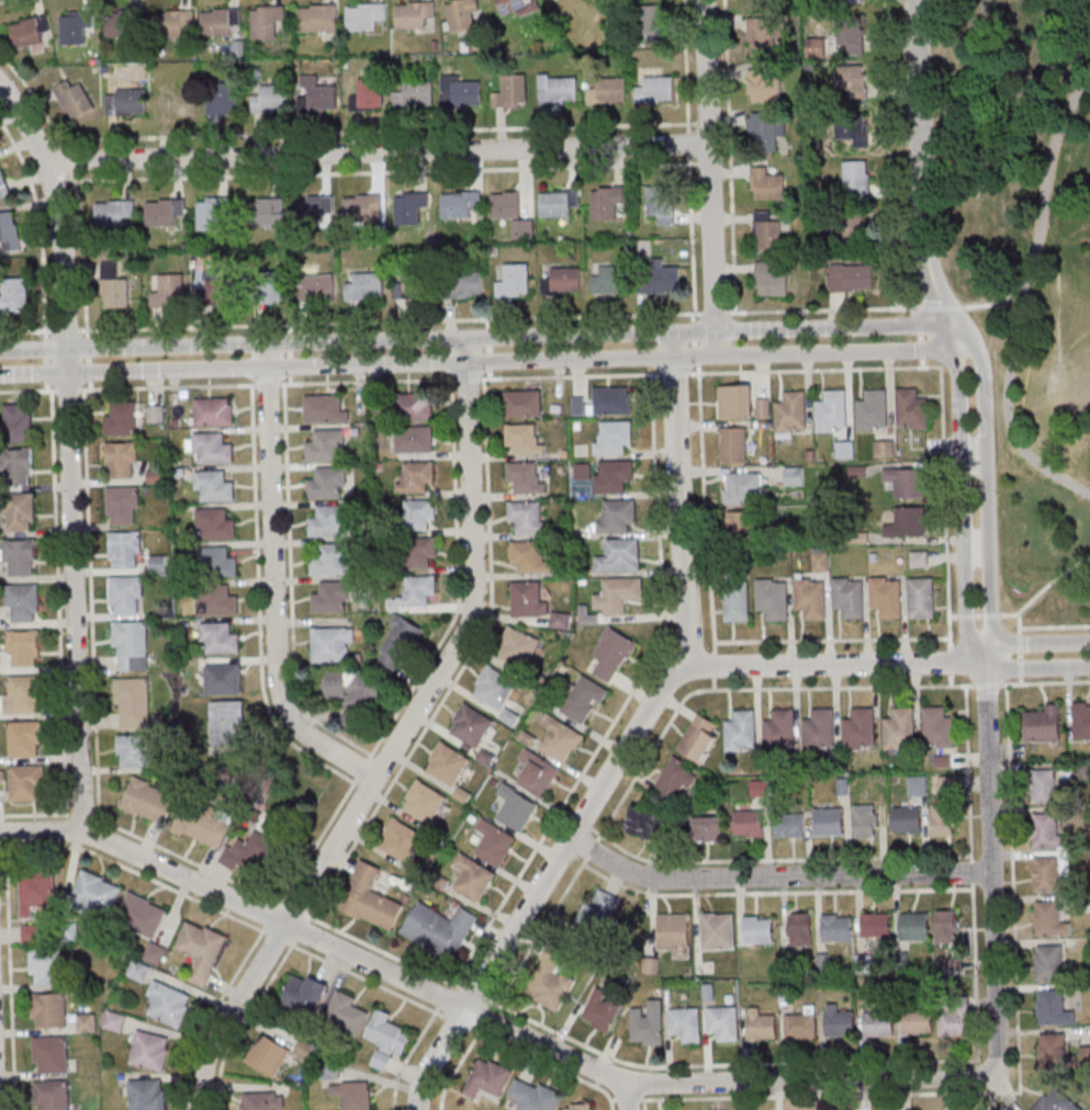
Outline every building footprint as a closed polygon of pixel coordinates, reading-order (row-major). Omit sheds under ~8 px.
[(479,0),(450,0),(447,0),(451,32),(474,29),(473,16),(481,15),(479,0)] [(539,1),(538,0),(495,0),(502,16),(539,1)] [(772,9),(772,0),(746,0),(746,9),(772,9)] [(396,2),(396,28),(425,28),(425,18),(435,18),(435,2),(396,2)] [(386,19),(386,3),(347,3),(347,30),(376,30),(376,19),(386,19)] [(338,33),(338,5),(299,5),(299,33),(338,33)] [(638,5),(638,36),(665,36),(665,5),(638,5)] [(285,23),(285,8),(252,7),(251,40),(277,41),(278,23),(285,23)] [(106,11),(106,37),(143,37),(143,10),(106,11)] [(241,26),(241,10),(202,10),(202,36),(232,36),(232,26),(241,26)] [(62,12),(62,45),(91,45),(91,12),(62,12)] [(194,12),(156,12),(156,37),(194,37),(194,12)] [(49,31),(46,16),(10,23),(15,48),(44,42),(41,33),(49,31)] [(747,19),(747,56),(778,56),(778,19),(747,19)] [(864,24),(838,24),(838,56),(864,56),(864,24)] [(867,67),(844,67),(844,98),(868,97),(867,67)] [(674,103),(674,72),(666,72),(666,69),(644,69),(644,84),(635,84),(635,103),(674,103)] [(749,71),(749,103),(782,103),(782,77),(766,77),(766,71),(749,71)] [(503,75),(503,93),(493,93),(493,106),(527,106),(527,75),(503,75)] [(572,103),(572,75),(539,75),(539,103),(572,103)] [(319,77),(302,77),(303,111),(338,111),(338,86),(319,87),(319,77)] [(626,104),(626,78),(588,78),(588,104),(626,104)] [(358,79),(358,108),(384,108),(384,79),(358,79)] [(72,87),(68,80),(54,87),(70,120),(95,109),(82,83),(72,87)] [(481,106),(481,81),(448,81),(448,106),(481,106)] [(392,107),(434,107),(434,82),(392,82),(392,107)] [(207,114),(239,114),(239,83),(207,83),(207,114)] [(194,114),(194,88),(165,88),(165,98),(157,98),(157,114),(194,114)] [(289,113),(289,88),(252,88),(252,113),(289,113)] [(146,115),(146,89),(108,89),(108,115),(146,115)] [(749,114),(749,152),(777,152),(777,135),(784,135),(784,114),(749,114)] [(868,148),(868,121),(840,121),(840,139),(850,139),(850,148),(868,148)] [(844,161),(844,197),(870,197),(870,161),(844,161)] [(9,194),(0,163),(0,196),(9,194)] [(784,199),(784,174),(771,174),(771,167),(751,167),(751,199),(784,199)] [(593,220),(615,220),(615,208),(625,208),(625,186),(593,186),(593,220)] [(647,215),(658,215),(658,225),(674,225),(674,186),(647,186),(647,215)] [(541,216),(569,216),(569,191),(541,191),(541,216)] [(480,192),(441,192),(441,219),(471,219),(471,208),(480,208),(480,192)] [(534,219),(521,219),(521,192),(491,192),(492,218),(513,217),(513,239),(534,239),(534,219)] [(428,193),(400,193),(400,225),(428,225),(428,193)] [(343,196),(343,221),(377,221),(377,196),(343,196)] [(295,197),(295,226),(333,226),(333,197),(295,197)] [(228,231),(228,198),(198,198),(198,231),(228,231)] [(284,199),(251,199),(251,227),(284,227),(284,199)] [(146,201),(146,228),(177,227),(177,216),(185,216),(185,201),(146,201)] [(125,230),(125,221),(134,221),(134,202),(95,202),(95,230),(125,230)] [(841,241),(868,241),(868,208),(841,208),(841,241)] [(771,211),(755,211),(754,249),(781,249),(782,221),(771,221),(771,211)] [(21,251),(16,212),(0,214),(0,244),(2,244),(3,253),(21,251)] [(754,295),(788,295),(788,272),(777,272),(777,261),(754,261),(754,295)] [(681,293),(681,265),(664,265),(664,262),(646,262),(646,293),(681,293)] [(505,280),(496,280),(496,297),(529,297),(529,264),(505,264),(505,280)] [(602,275),(592,275),(592,293),(625,293),(625,265),(602,265),(602,275)] [(874,291),(874,265),(828,265),(828,291),(874,291)] [(128,308),(128,278),(116,278),(116,267),(104,267),(104,308),(128,308)] [(551,278),(542,278),(542,294),(581,294),(581,268),(551,268),(551,278)] [(482,271),(446,272),(447,298),(482,298),(482,271)] [(282,272),(259,272),(259,303),(282,303),(282,272)] [(356,273),(356,283),(345,283),(345,299),(384,299),(384,273),(356,273)] [(395,298),(425,298),(425,273),(395,273),(395,298)] [(150,306),(182,306),(182,275),(159,275),(159,291),(150,291),(150,306)] [(197,275),(197,296),(206,296),(206,303),(229,303),(229,275),(197,275)] [(303,299),(334,299),(334,275),(303,275),(303,299)] [(28,313),(28,279),(3,279),(3,297),(0,297),(0,313),(28,313)] [(754,418),(754,385),(719,385),(719,418),(754,418)] [(634,414),(634,387),(594,387),(594,414),(634,414)] [(928,399),(918,399),(918,388),(897,388),(897,429),(928,429),(928,399)] [(857,431),(887,431),(887,389),(865,389),(865,400),(857,400),(857,431)] [(542,416),(542,390),(506,390),(506,416),(542,416)] [(785,390),(785,403),(775,403),(775,433),(807,433),(807,390),(785,390)] [(816,431),(847,431),(847,390),(826,390),(826,401),(816,401),(816,431)] [(433,420),(433,394),(396,394),(396,420),(433,420)] [(305,395),(305,422),(344,422),(344,395),(305,395)] [(233,398),(195,398),(195,425),(233,425),(233,398)] [(770,418),(770,398),(756,398),(756,418),(770,418)] [(136,401),(107,401),(107,435),(136,435),(136,401)] [(5,404),(5,442),(31,442),(31,404),(5,404)] [(164,406),(148,406),(148,422),(164,422),(164,406)] [(631,421),(596,421),(596,454),(631,454),(631,421)] [(541,453),(541,424),(507,424),(507,453),(541,453)] [(396,427),(396,452),(434,452),(434,427),(396,427)] [(747,462),(747,427),(721,427),(721,462),(747,462)] [(313,430),(344,429),(345,448),(338,448),(339,460),(305,461),(304,442),(313,441),(313,430)] [(192,433),(223,432),(223,443),(232,443),(233,463),(199,463),(199,451),(193,451),(192,433)] [(875,457),(893,457),(893,441),(875,441),(875,457)] [(137,478),(137,443),(107,443),(107,478),(137,478)] [(32,450),(3,450),(3,485),(32,485),(32,450)] [(596,493),(627,493),(627,487),(632,487),(632,461),(596,461),(596,493)] [(400,492),(434,492),(434,462),(400,462),(400,492)] [(516,494),(547,494),(547,482),(539,483),(539,462),(507,463),(507,483),(515,483),(516,494)] [(576,463),(576,479),(591,479),(591,463),(576,463)] [(314,467),(346,466),(346,485),(340,485),(340,498),(306,498),(306,479),(315,479),(314,467)] [(925,469),(882,469),(882,483),(894,483),(894,498),(925,498),(925,469)] [(193,472),(224,471),(224,482),(234,482),(234,501),(200,501),(200,489),(194,489),(193,472)] [(763,495),(762,473),(724,473),(725,504),(754,504),(754,495),(763,495)] [(139,487),(108,487),(108,525),(139,525),(139,487)] [(34,532),(34,494),(5,494),(5,532),(34,532)] [(598,512),(598,533),(634,533),(634,500),(608,500),(608,512),(598,512)] [(435,520),(435,501),(405,501),(405,531),(429,531),(429,520),(435,520)] [(543,502),(509,502),(509,524),(518,524),(518,534),(543,534),(543,502)] [(316,506),(347,505),(347,523),(341,523),(342,536),(308,536),(307,518),(316,517),(316,506)] [(195,509),(226,508),(226,519),(235,519),(236,539),(202,540),(202,526),(195,528),(195,509)] [(727,512),(728,543),(757,542),(757,511),(727,512)] [(922,535),(925,522),(910,520),(908,532),(922,535)] [(110,533),(110,569),(141,569),(141,533),(110,533)] [(435,538),(408,538),(408,569),(435,569),(435,538)] [(594,573),(640,573),(640,538),(606,538),(606,551),(594,551),(594,573)] [(5,541),(5,577),(35,577),(35,541),(5,541)] [(543,542),(511,543),(511,574),(553,573),(553,561),(543,561),(543,542)] [(317,543),(349,543),(349,560),(344,560),(344,574),(310,575),(310,555),(318,555),(317,543)] [(196,547),(227,547),(227,558),(236,557),(237,577),(203,578),(203,566),(196,566),(196,547)] [(928,567),(928,551),(910,551),(910,567),(928,567)] [(814,570),(828,570),(828,554),(814,554),(814,570)] [(833,609),(843,609),(843,619),(864,619),(863,577),(833,578),(833,609)] [(871,608),(882,608),(882,618),(902,618),(902,577),(871,577),(871,608)] [(110,578),(110,615),(142,615),(142,578),(110,578)] [(437,597),(437,578),(402,578),(402,607),(431,607),(431,597),(437,597)] [(594,592),(594,616),(628,615),(628,601),(643,601),(643,578),(604,578),(604,592),(594,592)] [(934,618),(934,578),(910,578),(910,618),(934,618)] [(788,579),(757,579),(757,609),(767,609),(767,620),(788,620),(788,579)] [(795,609),(805,609),(805,620),(825,620),(825,579),(795,579),(795,609)] [(318,581),(350,580),(350,599),(345,599),(345,612),(311,612),(311,593),(319,592),(318,581)] [(512,583),(512,617),(550,617),(550,602),(542,602),(542,583),(512,583)] [(724,621),(749,621),(749,583),(724,583),(724,621)] [(198,586),(228,585),(228,596),(237,596),(238,615),(204,615),(204,603),(199,603),(198,586)] [(8,586),(8,623),(38,623),(38,586),(8,586)] [(422,628),(397,616),(376,656),(401,669),(422,628)] [(114,622),(114,671),(148,671),(148,622),(114,622)] [(199,624),(229,623),(229,634),(238,634),(239,653),(205,654),(205,642),(199,642),(199,624)] [(594,673),(614,684),(637,642),(608,626),(591,657),(600,662),(594,673)] [(312,662),(354,662),(354,628),(312,628),(312,662)] [(542,642),(510,628),(498,655),(530,670),(542,642)] [(39,631),(9,631),(9,667),(39,667),(39,631)] [(205,664),(205,694),(242,694),(242,664),(205,664)] [(517,684),(488,666),(471,694),(501,712),(517,684)] [(325,674),(326,699),(344,699),(345,729),(379,728),(377,672),(325,674)] [(586,727),(608,689),(582,675),(560,712),(586,727)] [(6,714),(41,713),(40,676),(5,678),(6,714)] [(115,677),(115,729),(150,729),(150,677),(115,677)] [(247,701),(210,701),(211,748),(248,748),(247,701)] [(495,722),(465,703),(447,731),(478,749),(495,722)] [(1073,740),(1089,740),(1089,705),(1073,705),(1073,740)] [(875,707),(853,707),(853,719),(844,719),(844,749),(875,749),(875,707)] [(915,749),(915,707),(894,707),(894,719),(885,719),(885,749),(915,749)] [(924,707),(924,749),(956,749),(956,717),(946,717),(946,707),(924,707)] [(1060,707),(1025,707),(1025,742),(1060,742),(1060,707)] [(834,708),(813,708),(813,719),(803,719),(803,750),(834,750),(834,708)] [(795,745),(795,709),(773,709),(773,720),(763,720),(763,745),(795,745)] [(726,721),(726,751),(756,751),(756,710),(735,710),(735,721),(726,721)] [(514,726),(518,717),(507,712),(503,721),(514,726)] [(720,724),(696,713),(679,751),(704,762),(720,724)] [(538,748),(568,765),(584,735),(555,719),(538,748)] [(9,756),(42,756),(42,722),(9,722),(9,756)] [(118,767),(153,767),(153,735),(118,735),(118,767)] [(472,759),(442,740),(423,769),(454,788),(472,759)] [(544,799),(561,769),(527,750),(522,759),(529,764),(518,784),(544,799)] [(694,780),(679,763),(655,783),(669,800),(694,780)] [(10,765),(10,801),(45,801),(45,765),(10,765)] [(1056,770),(1032,770),(1032,803),(1056,803),(1056,770)] [(177,792),(131,775),(119,809),(165,825),(177,792)] [(926,777),(910,777),(910,795),(926,795),(926,777)] [(448,796),(416,779),(401,808),(433,825),(448,796)] [(497,817),(523,833),(540,805),(504,783),(499,793),(508,799),(497,817)] [(954,837),(954,804),(933,804),(933,837),(954,837)] [(221,850),(231,824),(183,805),(172,830),(221,850)] [(627,834),(662,839),(666,811),(631,806),(627,834)] [(892,807),(892,834),(922,834),(922,807),(892,807)] [(844,809),(815,809),(815,837),(844,837),(844,809)] [(734,812),(734,837),(763,837),(763,812),(734,812)] [(804,838),(805,814),(776,814),(775,837),(804,838)] [(1067,836),(1058,836),(1058,814),(1033,814),(1034,847),(1067,847),(1067,836)] [(877,838),(877,816),(855,816),(855,838),(877,838)] [(377,847),(409,864),(425,834),(392,818),(377,847)] [(486,833),(475,853),(501,867),(518,837),(483,818),(478,828),(486,833)] [(723,842),(723,818),(693,818),(693,842),(723,842)] [(263,879),(281,845),(256,832),(249,845),(237,839),(226,859),(263,879)] [(497,873),(461,852),(454,865),(463,870),(453,888),(480,903),(497,873)] [(1034,857),(1034,890),(1060,890),(1060,857),(1034,857)] [(394,931),(404,903),(374,892),(383,869),(358,859),(339,911),(394,931)] [(121,883),(81,872),(71,904),(112,916),(121,883)] [(55,907),(55,873),(20,873),(20,919),(33,919),(33,907),(55,907)] [(576,933),(601,943),(619,897),(593,887),(576,933)] [(118,921),(157,936),(169,908),(129,892),(118,921)] [(1036,901),(1036,935),(1070,935),(1070,923),(1059,923),(1059,901),(1036,901)] [(454,919),(417,902),(402,936),(457,961),(478,915),(459,907),(454,919)] [(936,910),(936,943),(958,943),(958,910),(936,910)] [(735,949),(735,913),(701,913),(701,949),(735,949)] [(812,913),(790,913),(790,945),(812,945),(812,913)] [(657,948),(669,948),(669,958),(690,958),(690,914),(657,914),(657,948)] [(823,914),(823,942),(852,942),(852,914),(823,914)] [(891,914),(862,914),(862,938),(891,938),(891,914)] [(929,914),(901,914),(901,941),(929,941),(929,914)] [(773,943),(773,916),(744,916),(744,943),(773,943)] [(229,935),(187,918),(175,949),(196,958),(187,980),(207,988),(229,935)] [(23,942),(39,942),(39,926),(23,926),(23,942)] [(143,958),(161,965),(167,948),(150,941),(143,958)] [(1037,980),(1065,980),(1065,946),(1037,946),(1037,980)] [(63,949),(31,949),(31,985),(63,985),(63,949)] [(128,977),(146,981),(149,965),(131,962),(128,977)] [(557,1012),(576,980),(551,965),(532,997),(557,1012)] [(330,985),(306,976),(303,984),(290,979),(281,1002),(317,1017),(330,985)] [(146,998),(154,1001),(148,1016),(180,1029),(194,996),(154,979),(146,998)] [(609,1033),(624,999),(596,987),(581,1020),(609,1033)] [(1075,1011),(1065,1011),(1065,989),(1039,989),(1039,1024),(1075,1024),(1075,1011)] [(325,1019),(358,1035),(369,1013),(356,1007),(360,999),(339,990),(325,1019)] [(66,1029),(66,994),(33,994),(33,1029),(66,1029)] [(663,1045),(663,1000),(646,1000),(646,1008),(631,1008),(631,1045),(663,1045)] [(940,1035),(971,1035),(971,1006),(940,1006),(940,1035)] [(718,1041),(738,1041),(738,1007),(708,1007),(708,1033),(718,1033),(718,1041)] [(761,1007),(746,1007),(746,1041),(777,1041),(777,1016),(761,1016),(761,1007)] [(817,1039),(817,1007),(807,1007),(807,1015),(785,1015),(785,1039),(817,1039)] [(371,1066),(387,1071),(394,1052),(403,1056),(412,1033),(390,1025),(393,1015),(376,1008),(364,1039),(379,1044),(371,1066)] [(670,1008),(670,1034),(681,1034),(681,1043),(701,1043),(701,1008),(670,1008)] [(933,1009),(901,1009),(901,1034),(933,1034),(933,1009)] [(862,1035),(894,1035),(894,1011),(862,1011),(862,1035)] [(855,1036),(855,1014),(826,1015),(826,1036),(855,1036)] [(172,1038),(136,1031),(129,1066),(165,1072),(172,1038)] [(276,1078),(292,1050),(263,1034),(247,1062),(276,1078)] [(1039,1034),(1039,1057),(1066,1057),(1066,1034),(1039,1034)] [(67,1038),(35,1038),(35,1074),(67,1074),(67,1038)] [(514,1071),(480,1057),(465,1092),(478,1098),(482,1089),(502,1097),(514,1071)] [(562,1095),(517,1076),(508,1097),(520,1102),(517,1109),(556,1109),(562,1095)] [(130,1109),(166,1109),(166,1079),(130,1079),(130,1109)] [(37,1109),(69,1109),(69,1082),(37,1082),(37,1109)] [(343,1095),(343,1109),(372,1109),(372,1083),(330,1084),(330,1096),(343,1095)] [(1034,1109),(1083,1109),(1054,1086),(1034,1109)]
